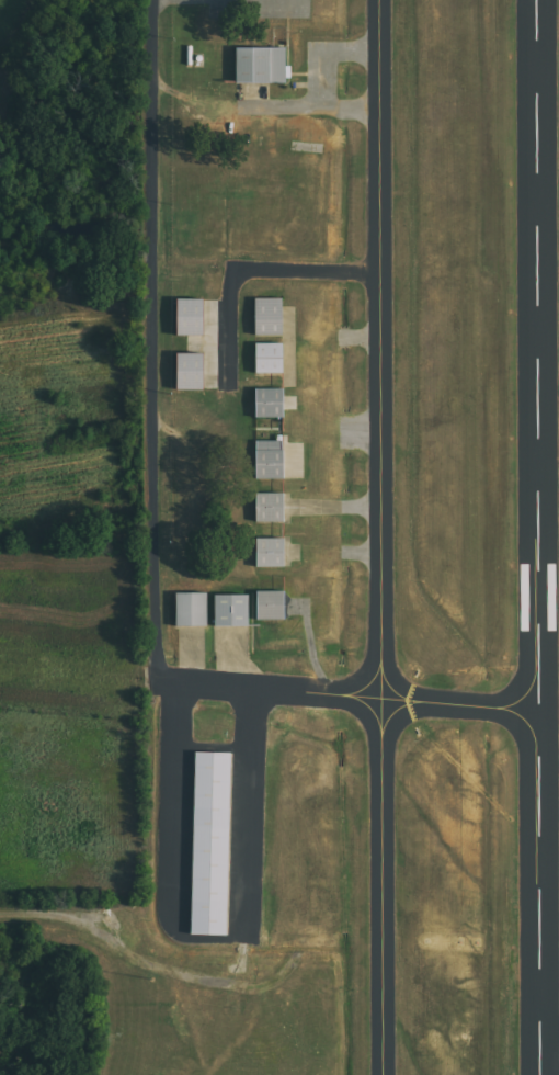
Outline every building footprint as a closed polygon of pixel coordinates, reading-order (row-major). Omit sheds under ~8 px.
[(239,83),(288,83),(288,48),(239,48),(239,83)] [(255,336),(284,336),(284,298),(255,298),(255,336)] [(180,337),(208,337),(208,299),(180,299),(180,337)] [(286,343),(258,343),(258,374),(286,374),(286,343)] [(179,391),(208,391),(208,353),(179,353),(179,391)] [(286,389),(256,389),(256,418),(286,418),(286,389)] [(286,479),(286,442),(256,442),(256,479),(286,479)] [(286,523),(286,494),(258,494),(258,523),(286,523)] [(258,568),(287,568),(287,539),(258,539),(258,568)] [(287,592),(258,592),(258,621),(287,621),(287,592)] [(178,595),(178,627),(209,627),(209,595),(178,595)] [(252,627),(252,596),(216,596),(216,627),(252,627)] [(232,754),(195,752),(193,936),(230,936),(232,754)]
